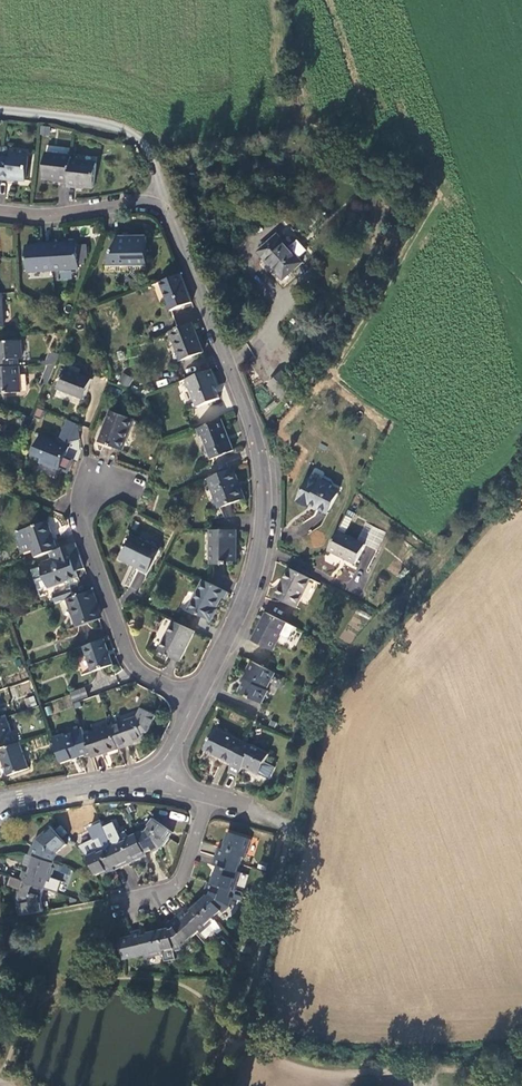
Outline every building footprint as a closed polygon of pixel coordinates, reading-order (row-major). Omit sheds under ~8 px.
[(3,161),(1,180),(9,181),(10,179),(26,181),(29,156),(11,154),(11,158),(3,157),(3,161)] [(69,183),(71,161),(72,157),(46,154),(43,178),(61,180),(60,182),(69,183)] [(69,183),(68,187),(77,188),(77,186),(94,188),(97,164),(71,161),(69,183)] [(302,263),(277,235),(260,251),(266,258),(268,256),(274,264),(272,266),(284,280),(302,263)] [(148,271),(148,236),(119,237),(106,273),(130,272),(130,266),(137,266),(137,272),(148,271)] [(52,271),(50,243),(43,244),(44,246),(26,247),(28,272),(52,271)] [(51,243),(50,243),(52,271),(53,271),(80,269),(80,265),(78,245),(78,244),(60,245),(60,243),(51,243)] [(87,245),(78,245),(80,265),(85,265),(84,258),(88,258),(87,245)] [(192,303),(181,274),(160,282),(171,311),(192,303)] [(203,352),(192,323),(170,332),(181,361),(203,352)] [(18,367),(17,360),(22,360),(20,341),(0,343),(0,368),(18,367)] [(319,366),(310,358),(306,362),(314,370),(319,366)] [(314,370),(306,362),(295,374),(303,382),(314,370)] [(20,392),(18,367),(0,368),(0,394),(20,392)] [(84,400),(93,380),(67,369),(59,390),(84,400)] [(219,385),(213,370),(188,380),(198,408),(220,399),(215,387),(219,385)] [(298,387),(303,382),(295,374),(291,379),(282,372),(270,385),(286,401),(294,392),(298,396),(303,392),(298,387)] [(128,388),(133,378),(123,374),(119,383),(128,388)] [(124,450),(135,419),(111,411),(100,442),(124,450)] [(234,450),(222,419),(200,428),(203,435),(212,459),(234,450)] [(71,441),(80,439),(77,424),(68,420),(61,437),(58,435),(55,441),(40,434),(32,454),(42,458),(41,461),(59,469),(71,441)] [(240,487),(232,470),(209,478),(210,479),(221,509),(245,499),(241,487),(240,487)] [(21,486),(25,477),(16,473),(12,482),(21,486)] [(329,513),(339,493),(330,489),(332,486),(321,480),(319,483),(310,479),(299,500),(309,507),(311,503),(329,513)] [(338,531),(347,535),(354,519),(346,516),(338,531)] [(50,552),(58,550),(48,522),(26,529),(33,550),(35,558),(50,552)] [(33,550),(26,529),(15,533),(22,553),(33,550)] [(237,562),(237,530),(211,530),(211,565),(213,565),(228,565),(228,562),(237,562)] [(338,531),(329,550),(356,564),(365,545),(347,535),(338,531)] [(150,571),(162,548),(133,534),(121,557),(150,571)] [(85,569),(76,543),(58,550),(50,552),(54,562),(41,566),(48,586),(58,583),(59,585),(65,583),(76,579),(79,578),(77,572),(85,569)] [(331,575),(339,559),(324,551),(316,566),(331,575)] [(311,578),(292,569),(284,586),(282,585),(276,597),(297,607),(311,578)] [(77,582),(76,579),(65,583),(67,590),(72,588),(70,584),(77,582)] [(225,599),(229,593),(204,580),(189,610),(211,622),(217,610),(216,609),(221,597),(225,599)] [(74,598),(72,588),(67,590),(54,595),(58,603),(68,600),(74,598)] [(97,602),(93,591),(74,598),(68,600),(78,627),(99,620),(94,603),(97,602)] [(288,623),(267,613),(253,640),(274,651),(288,623)] [(181,662),(195,632),(175,622),(170,631),(161,627),(151,647),(181,662)] [(113,666),(104,641),(85,647),(94,672),(113,666)] [(276,674),(252,662),(246,675),(249,677),(241,693),(263,704),(269,692),(267,691),(276,674)] [(74,705),(87,700),(84,691),(71,695),(71,696),(74,705)] [(25,699),(27,707),(36,705),(34,696),(25,699)] [(138,719),(143,734),(148,733),(157,716),(142,710),(138,719)] [(15,744),(6,718),(0,720),(0,750),(15,744)] [(138,719),(112,728),(120,749),(128,746),(127,744),(145,738),(143,734),(138,719)] [(112,728),(112,727),(86,737),(91,753),(93,758),(120,749),(112,728)] [(205,750),(232,764),(243,742),(216,729),(205,750)] [(53,738),(63,763),(91,753),(86,737),(83,730),(65,736),(64,734),(53,738)] [(232,764),(228,771),(239,776),(244,765),(260,774),(261,773),(270,778),(276,767),(266,762),(270,754),(244,741),(243,742),(232,764)] [(0,750),(0,751),(9,777),(29,769),(21,743),(15,744),(0,750)] [(146,830),(136,834),(145,853),(152,849),(154,853),(163,849),(171,838),(168,835),(171,831),(154,819),(146,830)] [(34,857),(54,864),(58,853),(67,844),(52,826),(39,836),(35,847),(33,846),(30,855),(34,857)] [(136,834),(112,845),(123,867),(130,864),(141,859),(140,855),(145,853),(136,834)] [(219,848),(216,857),(241,864),(243,857),(247,858),(252,840),(232,834),(230,840),(227,838),(223,850),(219,848)] [(112,845),(88,856),(96,876),(102,873),(103,876),(123,867),(112,845)] [(21,880),(46,889),(59,893),(63,882),(53,878),(56,869),(53,868),(54,864),(34,857),(30,855),(28,855),(25,866),(31,868),(34,869),(32,875),(28,874),(24,872),(21,880)] [(241,864),(216,857),(213,865),(218,866),(214,878),(218,880),(216,885),(233,890),(236,891),(242,872),(238,872),(241,864)] [(23,916),(45,911),(42,899),(46,889),(21,880),(13,877),(10,885),(20,889),(16,898),(19,911),(23,910),(23,916)] [(209,895),(199,903),(213,919),(221,912),(224,914),(231,908),(234,899),(230,897),(233,890),(216,885),(213,884),(208,882),(204,891),(210,892),(213,893),(213,895),(210,897),(209,895)] [(183,912),(177,917),(194,936),(199,931),(201,934),(213,924),(211,922),(213,919),(199,903),(191,911),(192,913),(188,917),(186,915),(183,912)] [(171,929),(159,931),(164,952),(166,962),(177,960),(176,952),(183,951),(191,944),(188,941),(194,936),(177,917),(170,923),(173,927),(176,929),(173,932),(171,929)] [(223,929),(213,919),(211,922),(213,924),(201,934),(204,937),(213,929),(218,934),(223,929)] [(133,936),(119,939),(123,960),(145,955),(146,959),(160,956),(160,953),(164,952),(159,931),(148,933),(148,937),(142,938),(141,934),(140,929),(132,931),(133,936)]
